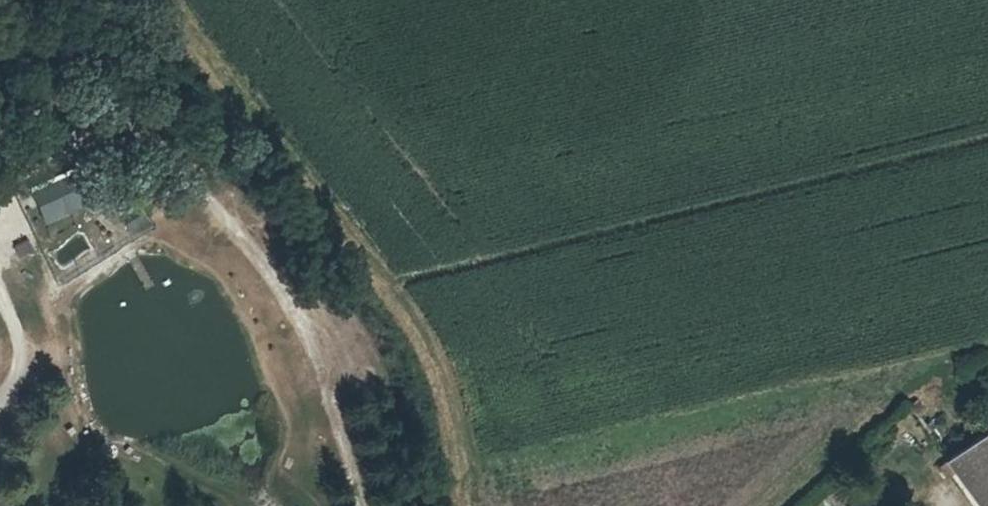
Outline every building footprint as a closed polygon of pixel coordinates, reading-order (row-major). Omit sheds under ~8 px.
[(950,459),(969,486),(981,480),(987,489),(987,432),(950,459)] [(969,486),(983,505),(987,505),(987,489),(981,480),(969,486)]
